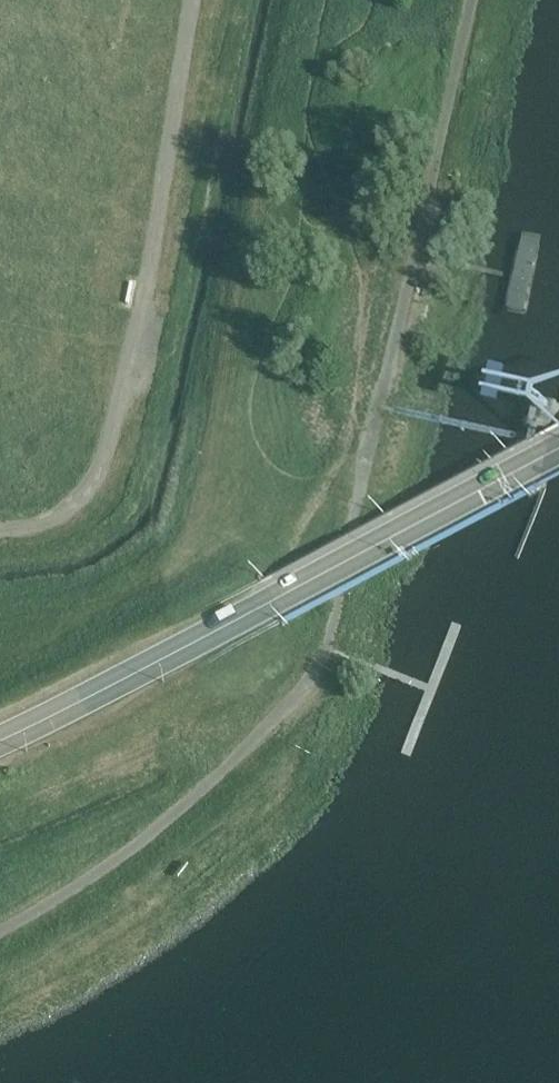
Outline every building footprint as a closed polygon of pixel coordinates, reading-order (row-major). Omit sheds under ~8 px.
[(523,233),(508,304),(525,308),(540,236),(523,233)] [(536,421),(544,421),(558,425),(558,394),(542,391),(536,421)]
